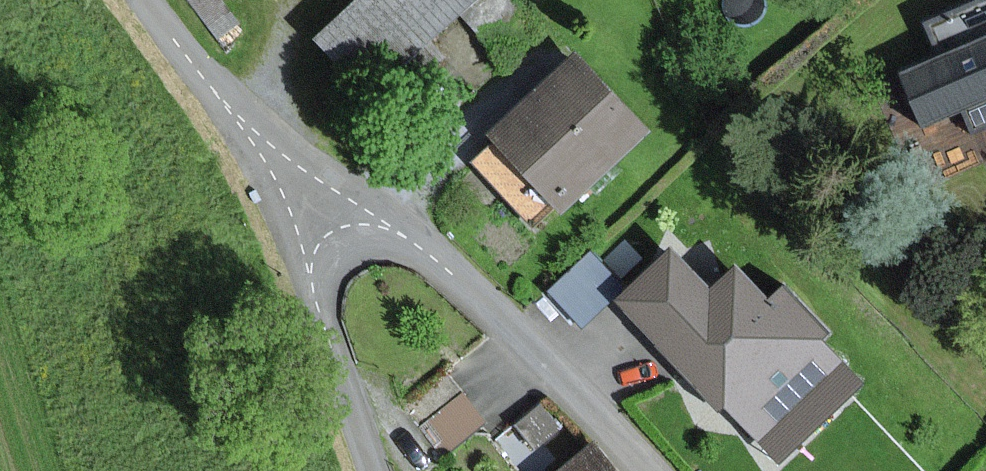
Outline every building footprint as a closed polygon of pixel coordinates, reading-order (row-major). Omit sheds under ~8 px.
[(372,97),(479,0),(366,0),(321,41),(372,97)] [(540,25),(517,0),(479,0),(372,97),(412,141),(540,25)] [(917,24),(967,140),(985,131),(985,0),(972,0),(917,24)] [(654,130),(582,58),(495,144),(567,216),(654,130)] [(718,292),(676,249),(622,301),(781,461),(862,381),(820,339),(827,332),(786,291),(773,304),(740,271),(718,292)] [(575,313),(614,288),(590,251),(551,277),(575,313)] [(594,451),(572,423),(551,439),(568,461),(555,470),(610,470),(594,451)]
